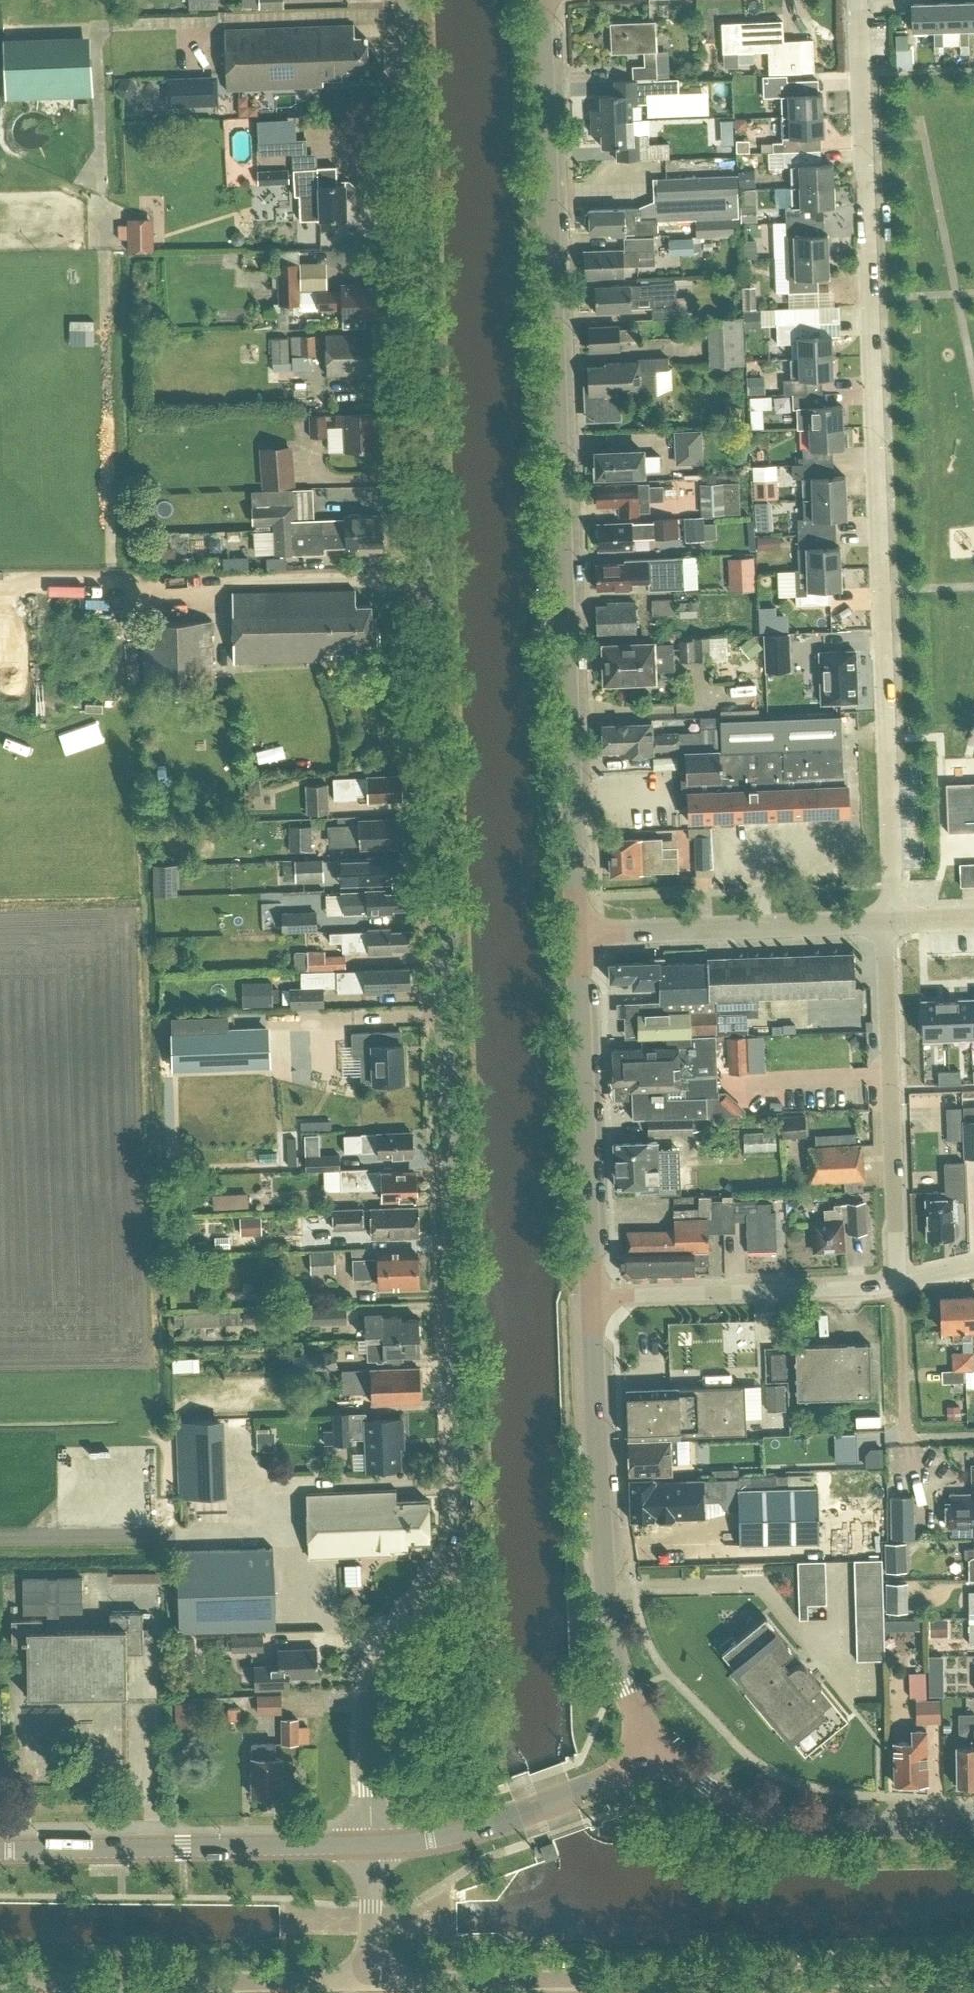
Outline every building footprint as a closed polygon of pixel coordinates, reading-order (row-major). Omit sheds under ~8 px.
[(189,9),(217,8),(217,0),(188,0),(189,9)] [(283,0),(259,0),(259,9),(284,8),(283,0)] [(963,3),(964,29),(968,29),(973,29),(973,2),(963,3)] [(969,46),(968,29),(964,29),(963,3),(937,4),(939,30),(943,30),(959,29),(959,46),(969,46)] [(937,4),(911,5),(912,31),(933,30),(934,47),(943,47),(943,30),(939,30),(937,4)] [(644,67),(631,68),(632,81),(656,80),(655,52),(656,52),(654,22),(610,24),(611,54),(644,53),(644,67)] [(781,22),(722,24),(723,54),(768,52),(769,74),(800,73),(799,42),(781,43),(781,22)] [(341,73),(367,71),(366,38),(353,39),(353,26),(224,31),(226,90),(323,87),(323,80),(341,79),(341,73)] [(907,35),(895,35),(895,50),(907,50),(907,35)] [(91,46),(3,50),(5,100),(93,96),(91,46)] [(781,117),(822,115),(821,94),(817,94),(817,80),(786,81),(786,76),(762,77),(763,97),(781,97),(781,117)] [(215,105),(214,79),(166,80),(167,107),(215,105)] [(613,83),(614,97),(599,97),(600,111),(590,111),(591,123),(632,122),(631,111),(631,106),(647,105),(647,97),(678,96),(677,80),(613,83)] [(783,152),(812,151),(812,137),(823,136),(822,115),(781,117),(782,142),(773,142),(773,151),(783,151),(783,152)] [(722,119),(723,143),(734,143),(733,119),(722,119)] [(632,122),(591,123),(591,135),(601,135),(602,149),(617,148),(618,161),(669,158),(668,145),(649,146),(649,137),(633,138),(632,122)] [(792,187),(833,186),(832,164),(813,165),(812,151),(783,152),(783,167),(791,167),(792,187)] [(318,168),(293,169),(295,197),(299,197),(300,218),(319,217),(320,221),(347,220),(345,187),(337,187),(336,166),(318,167),(318,168)] [(257,184),(288,182),(288,168),(257,170),(257,184)] [(738,217),(738,197),(737,174),(656,178),(657,201),(668,200),(669,220),(695,219),(696,238),(733,236),(732,217),(738,217)] [(785,222),(816,221),(815,208),(834,207),(833,186),(792,187),(792,207),(785,208),(785,222)] [(586,216),(585,216),(586,225),(590,229),(590,235),(608,234),(610,236),(625,235),(625,233),(634,233),(634,235),(658,234),(657,219),(641,219),(641,210),(589,211),(589,212),(586,216)] [(153,218),(127,218),(128,250),(154,250),(153,218)] [(793,258),(828,257),(827,234),(816,235),(816,221),(785,222),(772,223),(772,238),(786,237),(786,258),(793,258)] [(231,235),(231,241),(234,245),(240,245),(244,241),(244,235),(240,231),(235,231),(231,235)] [(669,254),(693,253),(693,237),(668,238),(669,254)] [(622,251),(584,252),(584,278),(622,277),(622,266),(654,265),(653,238),(629,238),(629,251),(622,252),(622,251)] [(301,303),(317,303),(318,310),(342,309),(342,328),(364,327),(363,316),(377,316),(376,302),(379,300),(378,294),(376,292),(376,289),(359,289),(359,285),(341,285),(341,290),(301,292),(300,263),(297,263),(297,250),(275,250),(275,263),(277,263),(279,305),(301,304),(301,303)] [(828,257),(793,258),(786,258),(787,278),(788,293),(818,292),(817,278),(828,277),(828,257)] [(677,318),(675,282),(650,283),(650,284),(629,285),(629,284),(593,286),(594,297),(590,298),(591,310),(595,310),(595,311),(630,309),(630,297),(651,296),(652,319),(677,318)] [(789,313),(790,324),(777,324),(778,344),(790,344),(791,359),(832,358),(832,336),(820,337),(820,322),(814,323),(813,313),(789,313)] [(709,318),(711,366),(745,365),(744,317),(709,318)] [(589,331),(586,331),(586,340),(589,342),(589,352),(618,351),(618,342),(635,341),(635,330),(617,331),(617,326),(588,327),(589,331)] [(315,355),(314,335),(290,336),(291,356),(315,355)] [(363,371),(378,370),(377,339),(355,340),(355,336),(326,337),(327,376),(363,374),(363,371)] [(271,338),(272,361),(289,361),(288,337),(271,338)] [(292,369),(312,369),(312,356),(292,356),(292,369)] [(606,366),(588,367),(589,394),(590,421),(622,419),(620,395),(640,394),(640,400),(658,399),(658,393),(672,388),(671,370),(669,370),(669,357),(638,359),(638,362),(607,363),(606,366)] [(792,394),(822,393),(821,379),(833,378),(832,358),(791,359),(791,379),(783,379),(784,395),(792,394)] [(822,393),(792,394),(793,410),(808,409),(809,429),(844,428),(843,407),(822,408),(822,393)] [(376,413),(337,415),(338,426),(345,426),(346,452),(378,451),(376,413)] [(311,437),(327,437),(326,415),(310,416),(311,437)] [(810,450),(803,450),(804,465),(833,464),(832,450),(845,449),(844,428),(809,429),(810,450)] [(677,457),(701,456),(700,441),(677,442),(677,457)] [(296,487),(293,447),(260,449),(263,489),(296,487)] [(595,459),(595,464),(592,465),(592,473),(597,477),(637,475),(637,471),(659,470),(659,456),(642,456),(641,451),(598,453),(598,459),(595,459)] [(805,501),(847,499),(846,477),(833,478),(833,464),(804,465),(792,465),(793,481),(804,480),(805,501)] [(756,467),(756,499),(779,499),(778,467),(756,467)] [(662,501),(662,496),(661,487),(647,487),(647,483),(597,485),(597,489),(594,489),(595,500),(597,500),(598,505),(615,504),(615,512),(649,511),(648,502),(662,501)] [(700,485),(702,516),(741,514),(739,483),(700,485)] [(798,536),(828,535),(827,521),(847,520),(847,499),(805,501),(806,520),(797,521),(798,536)] [(767,526),(765,501),(750,502),(752,527),(767,526)] [(363,531),(381,530),(381,515),(359,516),(359,514),(349,514),(349,517),(344,517),(344,519),(321,519),(321,523),(306,523),(294,523),(293,505),(252,506),(253,524),(274,524),(274,534),(363,533),(363,531)] [(710,537),(709,517),(680,518),(681,538),(710,537)] [(631,539),(655,538),(677,537),(676,518),(654,519),(654,522),(630,523),(630,522),(597,524),(597,526),(594,526),(594,539),(597,539),(598,549),(617,548),(621,551),(625,551),(628,548),(632,548),(631,539)] [(363,533),(274,534),(275,554),(295,553),(323,552),(322,547),(348,547),(348,549),(358,549),(358,546),(382,545),(382,542),(384,539),(384,534),(381,532),(381,530),(363,531),(363,533)] [(806,570),(841,569),(840,549),(828,549),(828,535),(798,536),(799,571),(806,570)] [(751,588),(750,555),(724,556),(725,589),(751,588)] [(624,559),(624,563),(596,564),(598,589),(630,587),(630,577),(648,576),(648,589),(684,588),(682,557),(624,559)] [(841,569),(806,570),(799,571),(794,571),(796,607),(830,605),(830,591),(842,591),(841,569)] [(331,656),(331,652),(356,651),(356,644),(377,643),(377,641),(379,639),(379,630),(376,626),(376,625),(373,625),(372,619),(371,619),(371,605),(356,605),(355,590),(232,592),(233,661),(315,660),(315,656),(331,656)] [(652,614),(675,613),(674,598),(652,599),(652,614)] [(608,602),(609,605),(597,605),(598,633),(613,632),(613,634),(637,634),(637,601),(608,602)] [(211,621),(142,622),(144,686),(212,685),(211,621)] [(788,634),(764,635),(766,671),(790,670),(788,634)] [(711,659),(710,636),(694,636),(694,638),(678,639),(679,660),(711,659)] [(650,644),(604,645),(605,651),(602,651),(602,676),(606,676),(606,680),(652,679),(652,670),(673,669),(672,644),(650,644)] [(821,703),(857,702),(855,650),(819,651),(821,703)] [(722,750),(685,751),(688,821),(849,815),(848,785),(843,785),(841,715),(720,720),(722,750)] [(651,723),(602,725),(602,729),(600,731),(600,735),(602,737),(603,751),(624,750),(625,755),(653,754),(652,751),(679,749),(678,733),(652,734),(651,723)] [(400,788),(402,788),(402,778),(400,778),(400,775),(367,776),(367,778),(333,779),(333,799),(357,798),(357,794),(367,794),(368,803),(384,802),(384,799),(401,799),(400,788)] [(945,783),(947,832),(973,831),(973,782),(945,783)] [(329,813),(327,783),(305,784),(306,813),(329,813)] [(401,823),(401,818),(358,820),(358,826),(338,827),(339,843),(359,842),(359,848),(378,847),(377,842),(402,841),(401,823)] [(291,827),(291,851),(312,851),(312,826),(291,827)] [(707,867),(707,827),(686,827),(686,867),(707,867)] [(650,872),(678,871),(677,856),(662,857),(662,838),(610,840),(611,875),(650,874),(650,872)] [(339,859),(340,878),(340,884),(390,883),(390,880),(402,879),(402,875),(404,873),(403,866),(401,864),(401,859),(386,860),(386,857),(368,857),(368,858),(339,859)] [(325,859),(297,859),(297,880),(326,880),(325,859)] [(973,863),(960,864),(961,886),(973,885),(973,863)] [(321,911),(343,911),(343,912),(366,911),(366,913),(384,912),(384,909),(405,908),(405,893),(383,893),(383,890),(365,890),(365,892),(320,893),(321,911)] [(282,913),(282,930),(317,929),(317,912),(282,913)] [(384,949),(407,948),(407,931),(390,932),(390,929),(330,931),(330,941),(343,941),(343,951),(369,950),(369,953),(384,952),(384,949)] [(174,949),(173,961),(187,961),(187,949),(174,949)] [(294,951),(294,970),(345,970),(345,954),(325,954),(325,951),(294,951)] [(648,961),(608,962),(609,981),(631,980),(631,987),(659,986),(659,1005),(644,1005),(645,1017),(636,1018),(637,1019),(635,1023),(637,1027),(637,1032),(635,1036),(637,1040),(637,1041),(641,1041),(641,1048),(613,1049),(613,1067),(612,1067),(613,1085),(614,1101),(631,1100),(632,1118),(692,1116),(707,1116),(706,1097),(718,1097),(716,1034),(747,1033),(746,1010),(730,1011),(730,996),(854,992),(853,955),(706,960),(706,962),(664,963),(664,957),(648,957),(648,961)] [(365,971),(337,972),(338,992),(365,991),(365,993),(382,992),(382,988),(407,987),(407,984),(410,981),(410,975),(407,972),(407,968),(365,970),(365,971)] [(240,979),(241,1005),(270,1004),(270,978),(240,979)] [(324,987),(290,987),(290,1008),(324,1008),(324,987)] [(970,996),(946,997),(948,1033),(971,1032),(970,996)] [(946,997),(921,998),(923,1034),(948,1033),(946,997)] [(232,1014),(170,1016),(172,1068),(268,1064),(267,1029),(233,1030),(232,1014)] [(402,1044),(400,1044),(399,1031),(350,1033),(351,1056),(359,1056),(360,1083),(403,1081),(402,1044)] [(726,1036),(727,1072),(748,1071),(747,1035),(726,1036)] [(960,1070),(949,1071),(949,1084),(960,1083),(960,1070)] [(949,1071),(938,1071),(939,1084),(949,1084),(949,1071)] [(963,1157),(973,1157),(973,1105),(962,1106),(963,1119),(961,1119),(963,1157)] [(780,1116),(781,1137),(806,1136),(806,1115),(780,1116)] [(646,1120),(647,1135),(692,1134),(691,1119),(646,1120)] [(948,1137),(962,1136),(961,1121),(948,1121),(948,1137)] [(301,1123),(301,1130),(331,1130),(330,1122),(301,1123)] [(771,1130),(738,1132),(739,1150),(772,1148),(771,1130)] [(298,1134),(299,1152),(314,1151),(313,1132),(298,1134)] [(377,1134),(360,1135),(361,1152),(378,1151),(378,1160),(396,1159),(396,1157),(411,1156),(411,1144),(414,1144),(413,1135),(410,1135),(410,1132),(377,1133),(377,1134)] [(656,1142),(613,1143),(615,1186),(639,1186),(639,1191),(657,1191),(658,1194),(666,1193),(686,1193),(685,1167),(680,1168),(679,1157),(665,1157),(657,1158),(656,1142)] [(860,1144),(807,1147),(809,1182),(844,1180),(844,1191),(863,1191),(860,1144)] [(306,1170),(339,1169),(339,1155),(305,1156),(306,1170)] [(925,1201),(924,1201),(926,1240),(952,1239),(952,1223),(957,1222),(956,1202),(964,1201),(963,1163),(943,1164),(944,1193),(925,1193),(925,1201)] [(367,1168),(340,1169),(341,1190),(381,1189),(382,1200),(415,1199),(414,1173),(397,1174),(397,1171),(367,1172),(367,1168)] [(210,1193),(210,1206),(245,1205),(244,1191),(210,1193)] [(734,1199),(722,1200),(723,1233),(735,1233),(735,1220),(746,1220),(747,1251),(777,1250),(776,1211),(771,1211),(771,1203),(757,1203),(757,1212),(746,1212),(735,1212),(734,1199)] [(626,1253),(621,1253),(621,1270),(627,1276),(664,1275),(665,1277),(670,1277),(672,1275),(692,1274),(692,1265),(708,1264),(707,1233),(723,1233),(722,1200),(710,1200),(710,1218),(673,1219),(674,1230),(626,1232),(626,1253)] [(846,1204),(848,1233),(865,1231),(863,1203),(846,1204)] [(833,1205),(834,1209),(824,1209),(824,1222),(812,1222),(814,1251),(818,1251),(818,1253),(826,1252),(826,1251),(843,1250),(840,1204),(833,1205)] [(417,1207),(332,1210),(333,1229),(370,1228),(371,1238),(418,1236),(417,1207)] [(261,1234),(261,1217),(241,1217),(241,1234),(261,1234)] [(334,1272),(334,1251),(309,1251),(310,1272),(334,1272)] [(416,1253),(378,1254),(378,1258),(352,1259),(353,1279),(379,1278),(379,1286),(384,1286),(387,1289),(391,1289),(397,1286),(417,1285),(416,1253)] [(961,1298),(962,1342),(971,1342),(971,1329),(973,1329),(973,1297),(961,1298)] [(961,1298),(940,1298),(941,1330),(952,1330),(952,1342),(962,1342),(961,1298)] [(311,1307),(310,1324),(347,1324),(347,1307),(311,1307)] [(245,1309),(243,1312),(244,1319),(246,1323),(256,1322),(258,1318),(258,1312),(255,1309),(245,1309)] [(240,1313),(178,1316),(179,1328),(241,1324),(240,1313)] [(381,1315),(364,1315),(365,1329),(365,1339),(419,1337),(418,1320),(400,1320),(400,1316),(381,1316),(381,1315)] [(419,1337),(365,1339),(366,1360),(401,1360),(401,1356),(419,1355),(419,1337)] [(868,1344),(794,1346),(796,1401),(870,1398),(868,1344)] [(973,1369),(973,1350),(962,1351),(963,1370),(973,1369)] [(962,1351),(951,1351),(952,1370),(963,1370),(962,1351)] [(335,1352),(301,1352),(301,1368),(336,1367),(335,1352)] [(785,1353),(770,1354),(771,1379),(786,1378),(785,1353)] [(192,1357),(172,1359),(173,1372),(193,1371),(192,1357)] [(418,1388),(418,1380),(420,1380),(420,1371),(418,1371),(417,1368),(342,1371),(343,1393),(370,1391),(371,1404),(419,1402),(418,1397),(421,1397),(421,1388),(418,1388)] [(783,1383),(766,1384),(767,1409),(784,1408),(783,1383)] [(627,1389),(629,1438),(746,1434),(744,1385),(627,1389)] [(960,1405),(946,1406),(947,1419),(961,1418),(960,1405)] [(335,1445),(350,1444),(349,1414),(333,1415),(335,1445)] [(401,1419),(366,1420),(368,1471),(400,1470),(398,1437),(402,1437),(401,1419)] [(224,1420),(176,1422),(179,1498),(227,1497),(224,1420)] [(676,1453),(675,1445),(680,1444),(680,1441),(669,1441),(669,1440),(628,1441),(629,1474),(671,1473),(670,1453),(676,1453)] [(876,1463),(876,1445),(861,1445),(860,1463),(876,1463)] [(703,1500),(719,1500),(723,1507),(729,1510),(738,1510),(739,1545),(818,1543),(817,1486),(813,1486),(813,1474),(775,1475),(775,1476),(739,1477),(740,1488),(738,1488),(738,1479),(654,1482),(653,1479),(629,1479),(630,1521),(704,1518),(703,1500)] [(382,1551),(407,1550),(406,1544),(428,1543),(426,1499),(396,1500),(395,1490),(306,1493),(309,1558),(383,1555),(382,1551)] [(953,1523),(953,1530),(973,1531),(973,1494),(972,1493),(957,1493),(954,1495),(954,1501),(949,1500),(948,1522),(953,1523)] [(885,1494),(884,1536),(910,1537),(910,1495),(885,1494)] [(887,1546),(887,1574),(908,1574),(908,1546),(887,1546)] [(964,1547),(964,1558),(968,1558),(968,1579),(973,1579),(973,1547),(964,1547)] [(276,1629),(273,1548),(175,1551),(178,1632),(276,1629)] [(884,1659),(881,1558),(853,1559),(856,1660),(884,1659)] [(825,1561),(797,1562),(798,1604),(825,1603),(825,1561)] [(15,1582),(16,1645),(56,1644),(57,1697),(140,1695),(137,1580),(15,1582)] [(908,1585),(888,1585),(888,1613),(908,1613),(908,1585)] [(721,1652),(748,1685),(743,1689),(772,1725),(778,1720),(805,1753),(848,1718),(764,1616),(721,1652)] [(231,1652),(263,1651),(263,1637),(231,1638),(231,1652)] [(278,1650),(278,1663),(253,1664),(254,1689),(289,1688),(289,1677),(317,1676),(316,1648),(278,1650)] [(938,1696),(938,1655),(924,1655),(924,1696),(938,1696)] [(281,1693),(256,1694),(257,1713),(281,1713),(281,1693)] [(939,1699),(915,1699),(916,1722),(940,1722),(939,1699)] [(171,1702),(172,1724),(192,1723),(191,1701),(171,1702)] [(973,1735),(973,1731),(973,1713),(957,1713),(957,1736),(973,1735)] [(282,1743),(298,1743),(297,1719),(281,1719),(282,1743)] [(911,1730),(911,1741),(893,1742),(894,1783),(898,1783),(898,1787),(909,1787),(909,1783),(927,1782),(926,1729),(911,1730)] [(253,1757),(251,1757),(252,1796),(282,1795),(282,1757),(274,1757),(274,1742),(252,1742),(253,1757)] [(954,1746),(955,1785),(973,1784),(973,1746),(954,1746)]
